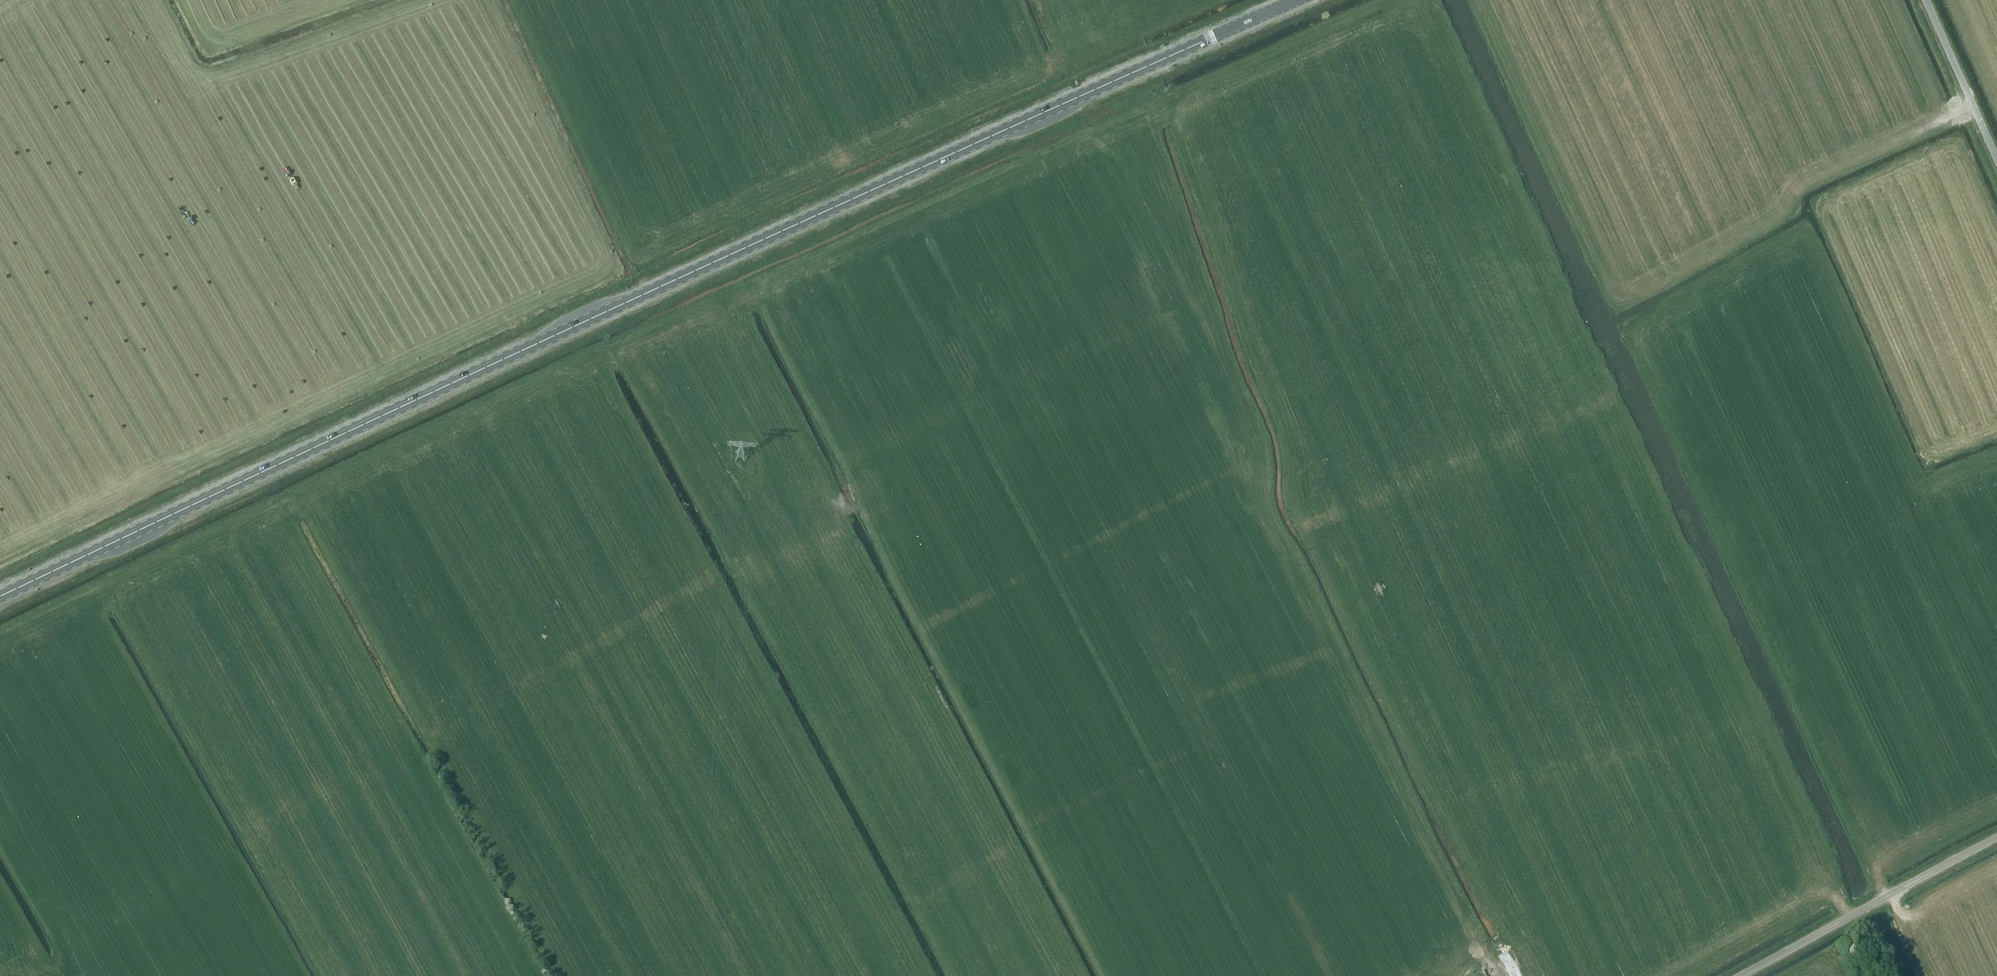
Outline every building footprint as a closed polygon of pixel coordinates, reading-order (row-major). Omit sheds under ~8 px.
[(1510,946),(1501,951),(1513,975),(1525,975),(1510,946)]
